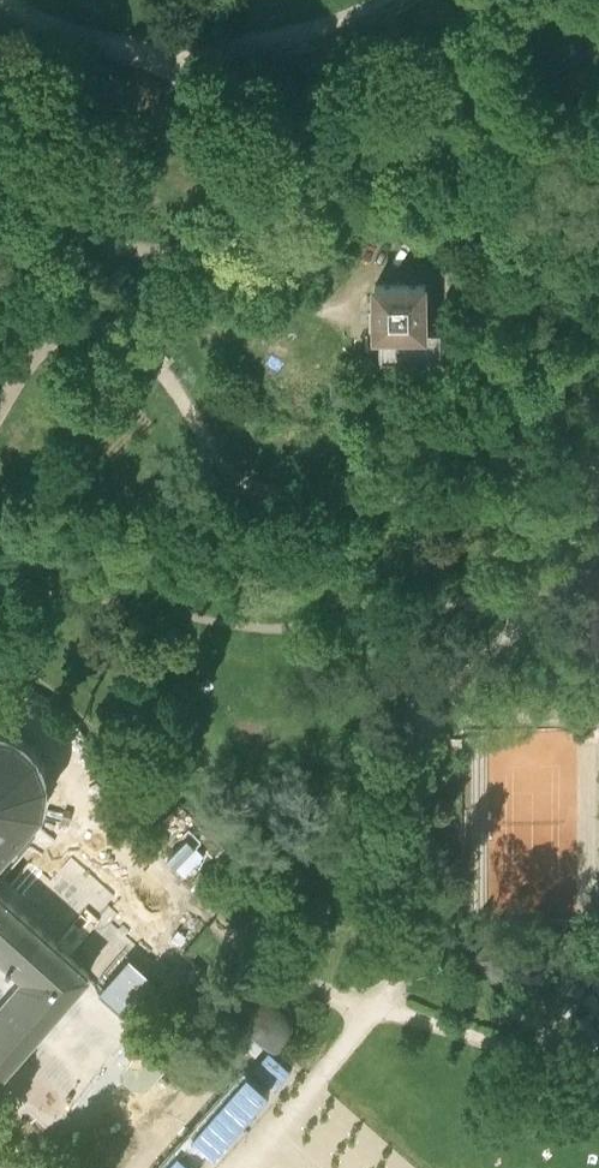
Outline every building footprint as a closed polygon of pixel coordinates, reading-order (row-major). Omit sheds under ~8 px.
[(427,266),(378,267),(378,293),(377,293),(377,305),(379,305),(379,313),(384,313),(385,338),(444,338),(444,311),(427,311),(427,266)] [(354,364),(336,364),(337,381),(354,380),(354,364)] [(43,807),(46,787),(44,762),(28,741),(6,730),(0,729),(0,856),(43,807)] [(5,1066),(24,1045),(42,1024),(59,1005),(78,983),(88,972),(0,894),(0,1072),(5,1066)] [(496,935),(477,956),(503,979),(522,957),(496,935)] [(133,953),(104,985),(131,1008),(159,977),(133,953)] [(243,998),(235,1008),(279,1048),(282,1044),(288,1036),(292,1025),(293,1014),(288,1003),(277,994),(265,991),(253,992),(243,998)]
